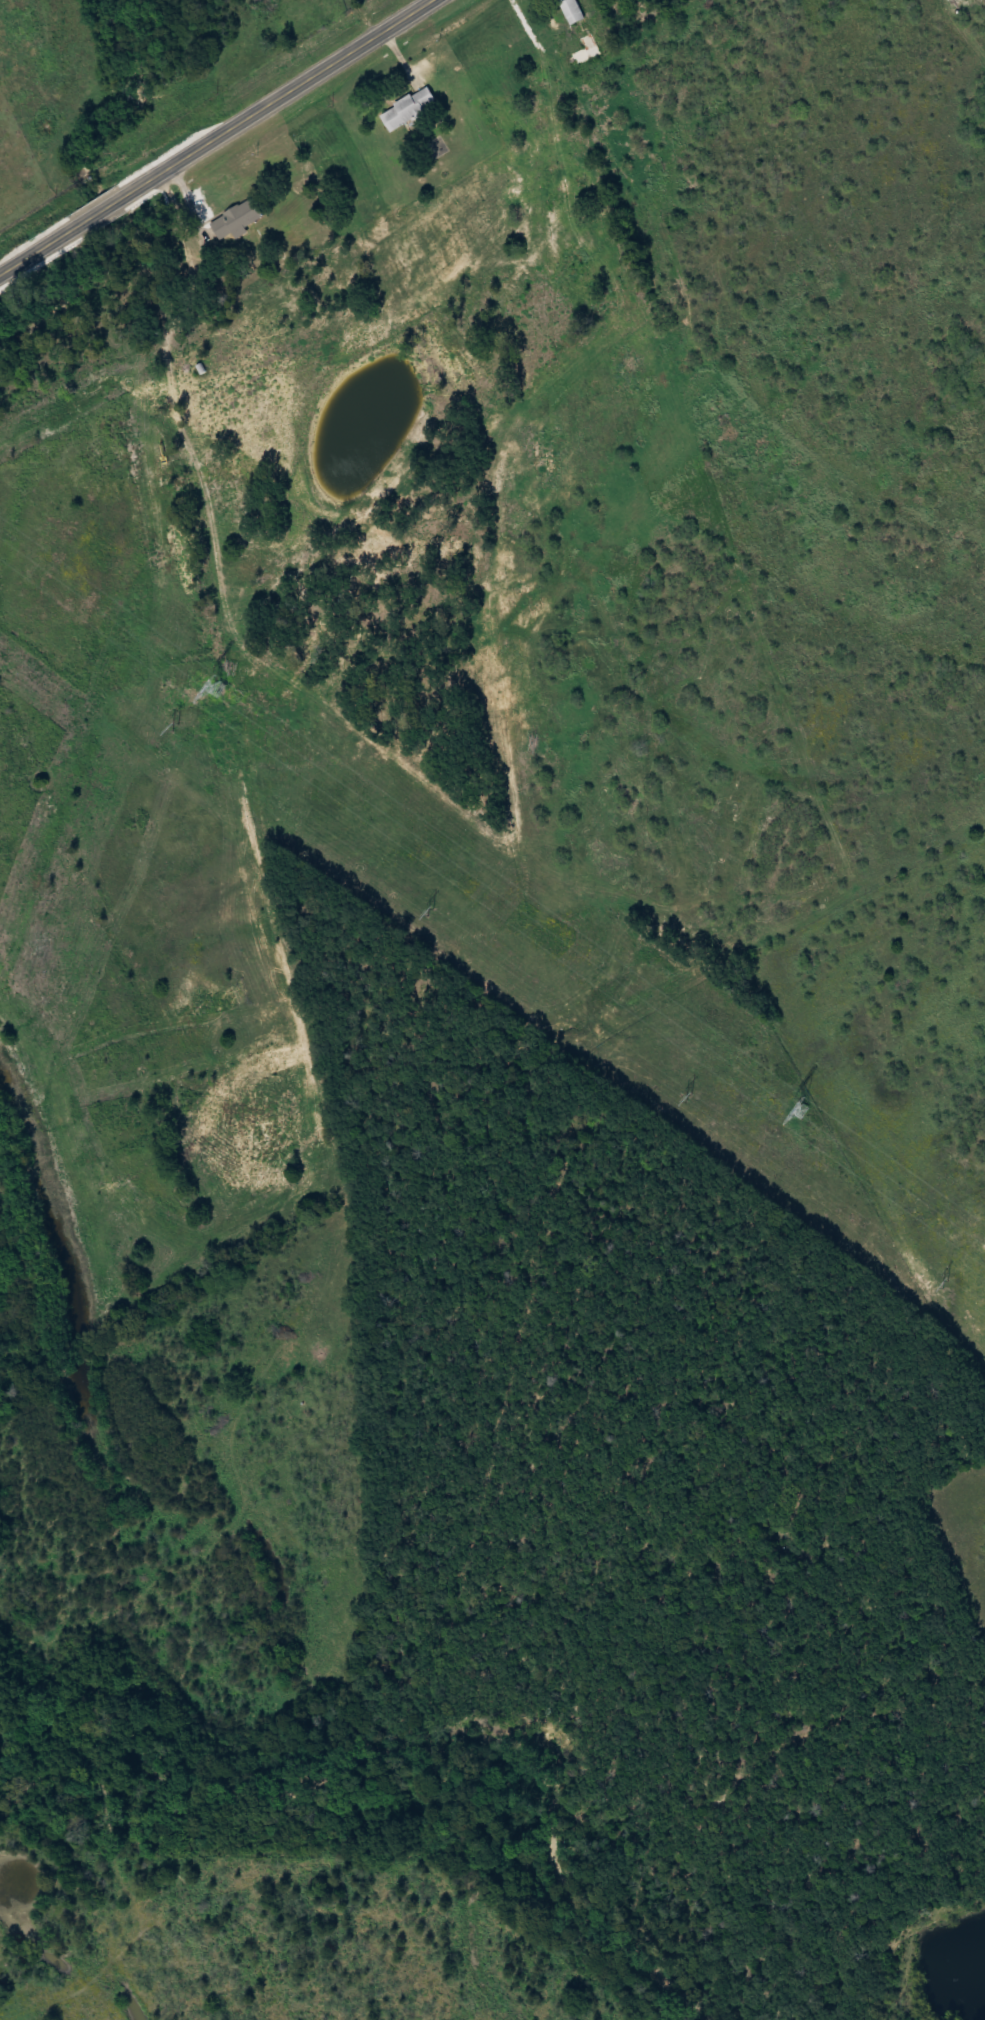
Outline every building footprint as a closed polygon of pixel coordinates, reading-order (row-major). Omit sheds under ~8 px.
[(567,25),(582,20),(575,0),(558,0),(567,25)] [(571,54),(576,66),(600,56),(590,33),(579,38),(583,48),(571,54)] [(388,132),(437,106),(427,88),(378,113),(388,132)] [(209,222),(220,244),(247,231),(245,227),(263,217),(253,199),(209,222)]
